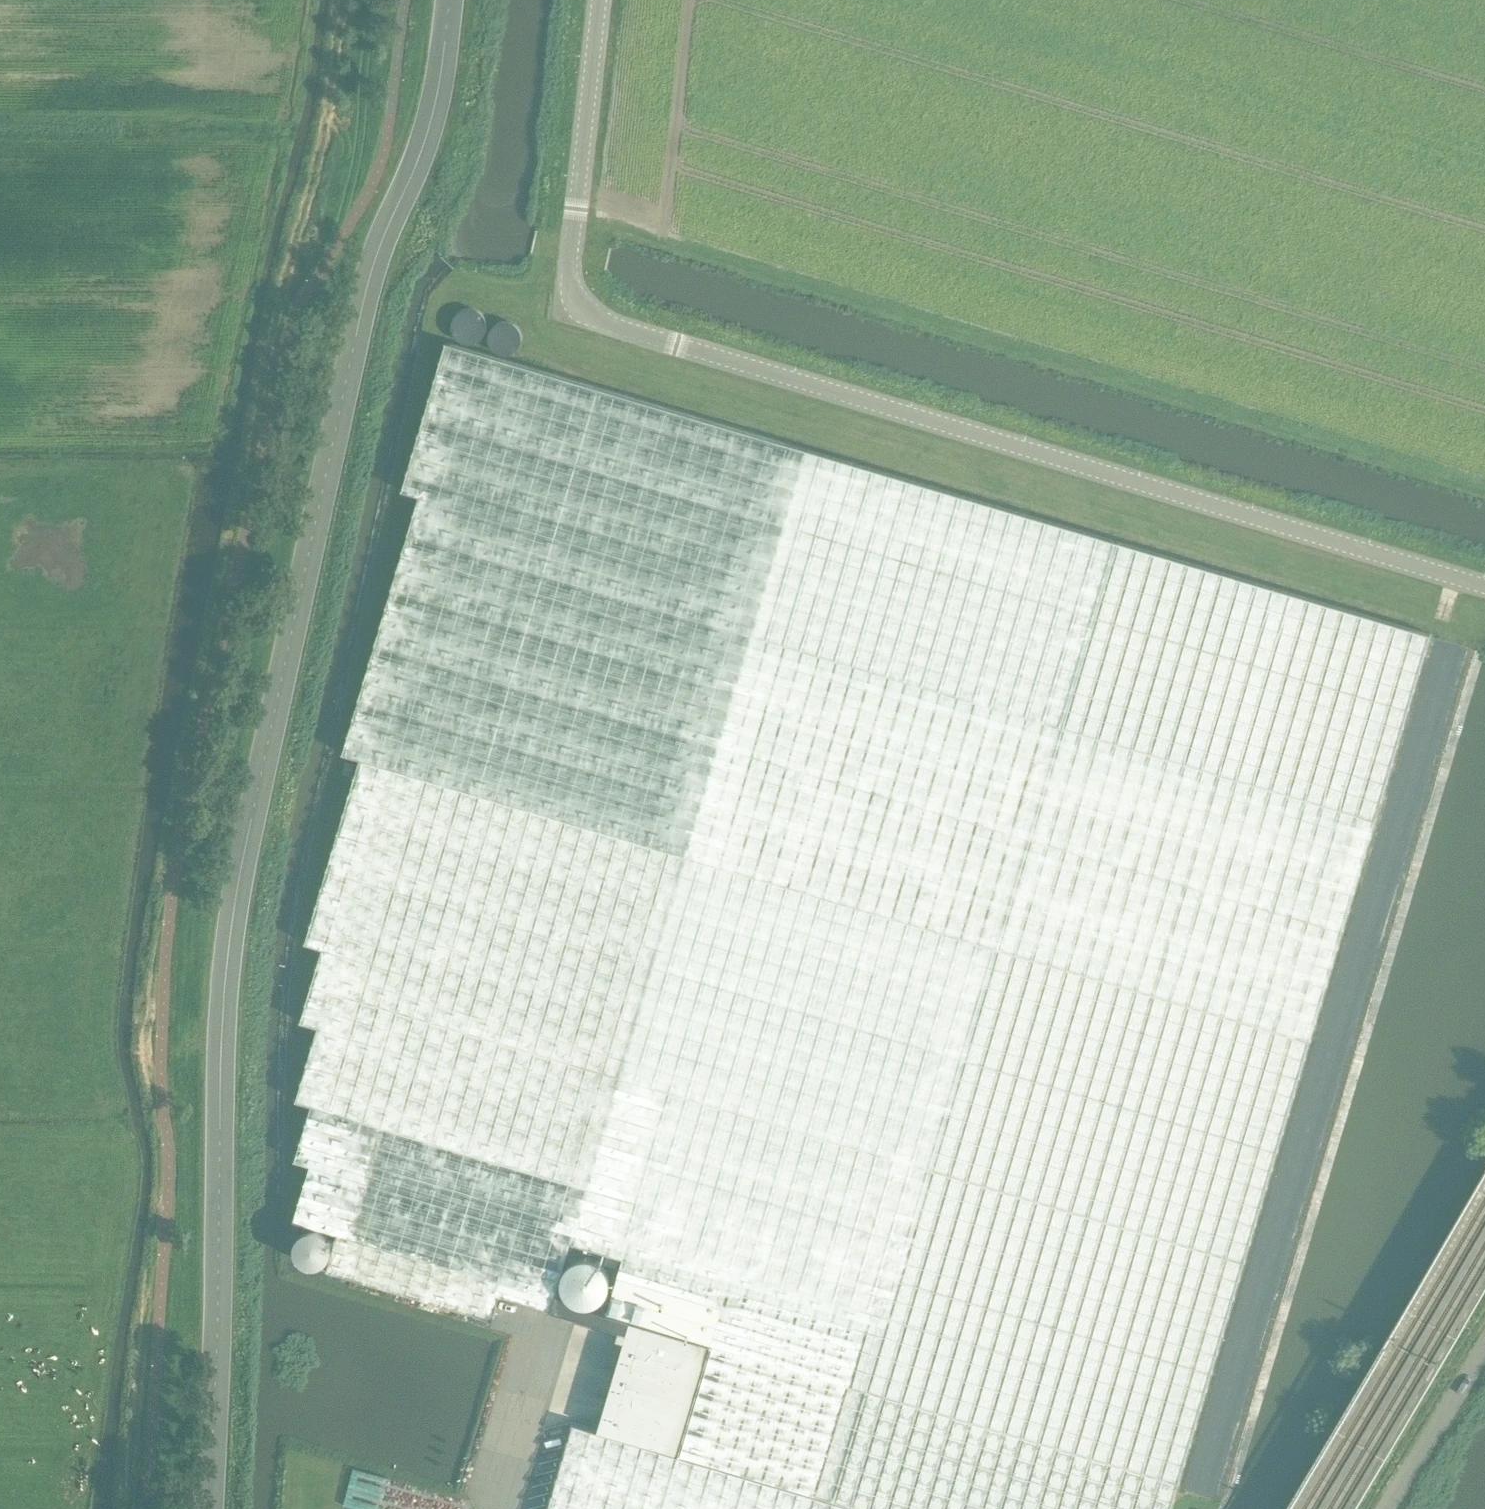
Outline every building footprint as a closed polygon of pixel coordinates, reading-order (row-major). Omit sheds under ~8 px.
[(295,1247),(295,1248),(295,1249),(295,1251),(295,1252),(296,1253),(296,1254),(297,1256),(297,1257),(298,1258),(299,1259),(300,1260),(301,1261),(302,1262),(303,1262),(304,1263),(305,1264),(306,1264),(308,1265),(309,1265),(310,1265),(311,1266),(313,1266),(314,1266),(315,1266),(317,1266),(318,1265),(319,1265),(320,1265),(322,1264),(323,1264),(324,1263),(325,1262),(326,1262),(327,1261),(328,1260),(329,1259),(330,1258),(326,1269),(492,1318),(500,1292),(552,1307),(571,1241),(623,1257),(606,1312),(631,1319),(711,1343),(679,1453),(598,1429),(574,1422),(574,1423),(548,1508),(1170,1508),(1430,633),(806,448),(446,341),(402,490),(421,495),(344,753),(360,757),(305,942),(323,947),(301,1021),(319,1026),(297,1100),(313,1104),(296,1160),(311,1164),(295,1219),(337,1232),(333,1246),(333,1245),(333,1243),(332,1242),(332,1241),(332,1240),(331,1238),(331,1237),(330,1236),(329,1235),(328,1234),(327,1233),(326,1232),(325,1231),(324,1231),(323,1230),(322,1229),(321,1229),(319,1228),(318,1228),(317,1228),(315,1228),(314,1227),(313,1228),(311,1228),(310,1228),(309,1228),(308,1229),(306,1229),(305,1230),(304,1230),(303,1231),(302,1232),(301,1233),(300,1234),(299,1235),(298,1236),(297,1237),(297,1238),(296,1239),(296,1240),(295,1242),(295,1243),(295,1244),(295,1245),(295,1247)] [(616,1267),(619,1258),(607,1254),(604,1264),(616,1267)] [(624,1340),(598,1429),(679,1453),(711,1343),(631,1319),(627,1331),(619,1329),(617,1337),(624,1340)]
